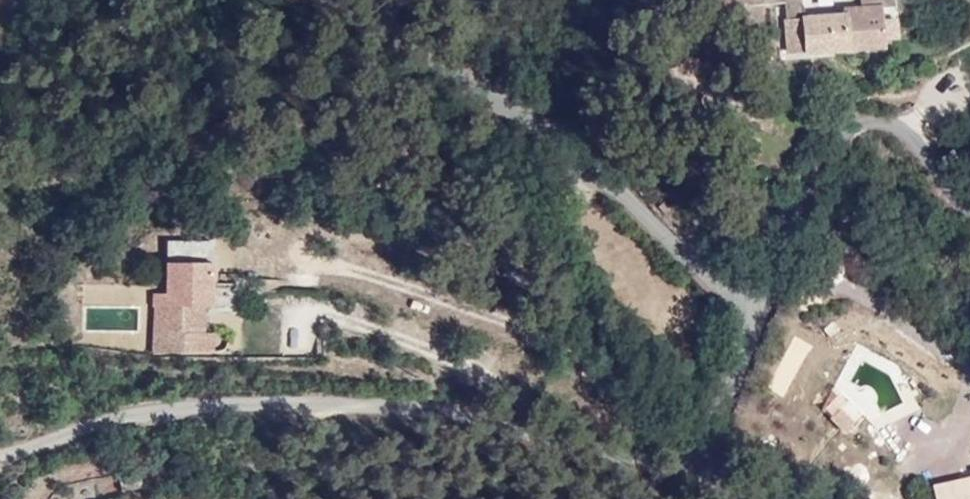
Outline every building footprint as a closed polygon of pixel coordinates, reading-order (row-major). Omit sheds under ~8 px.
[(898,45),(897,21),(882,23),(882,12),(895,10),(894,3),(864,4),(865,13),(845,15),(845,20),(789,25),(790,41),(805,40),(807,58),(887,53),(887,45),(898,45)] [(807,58),(805,40),(790,41),(792,59),(807,58)] [(963,168),(951,156),(943,164),(955,176),(963,168)] [(165,293),(154,293),(154,351),(206,352),(205,334),(204,306),(212,306),(212,262),(165,262),(165,293)] [(216,334),(205,334),(206,352),(216,352),(216,334)] [(922,486),(923,498),(969,498),(969,475),(922,486)]
